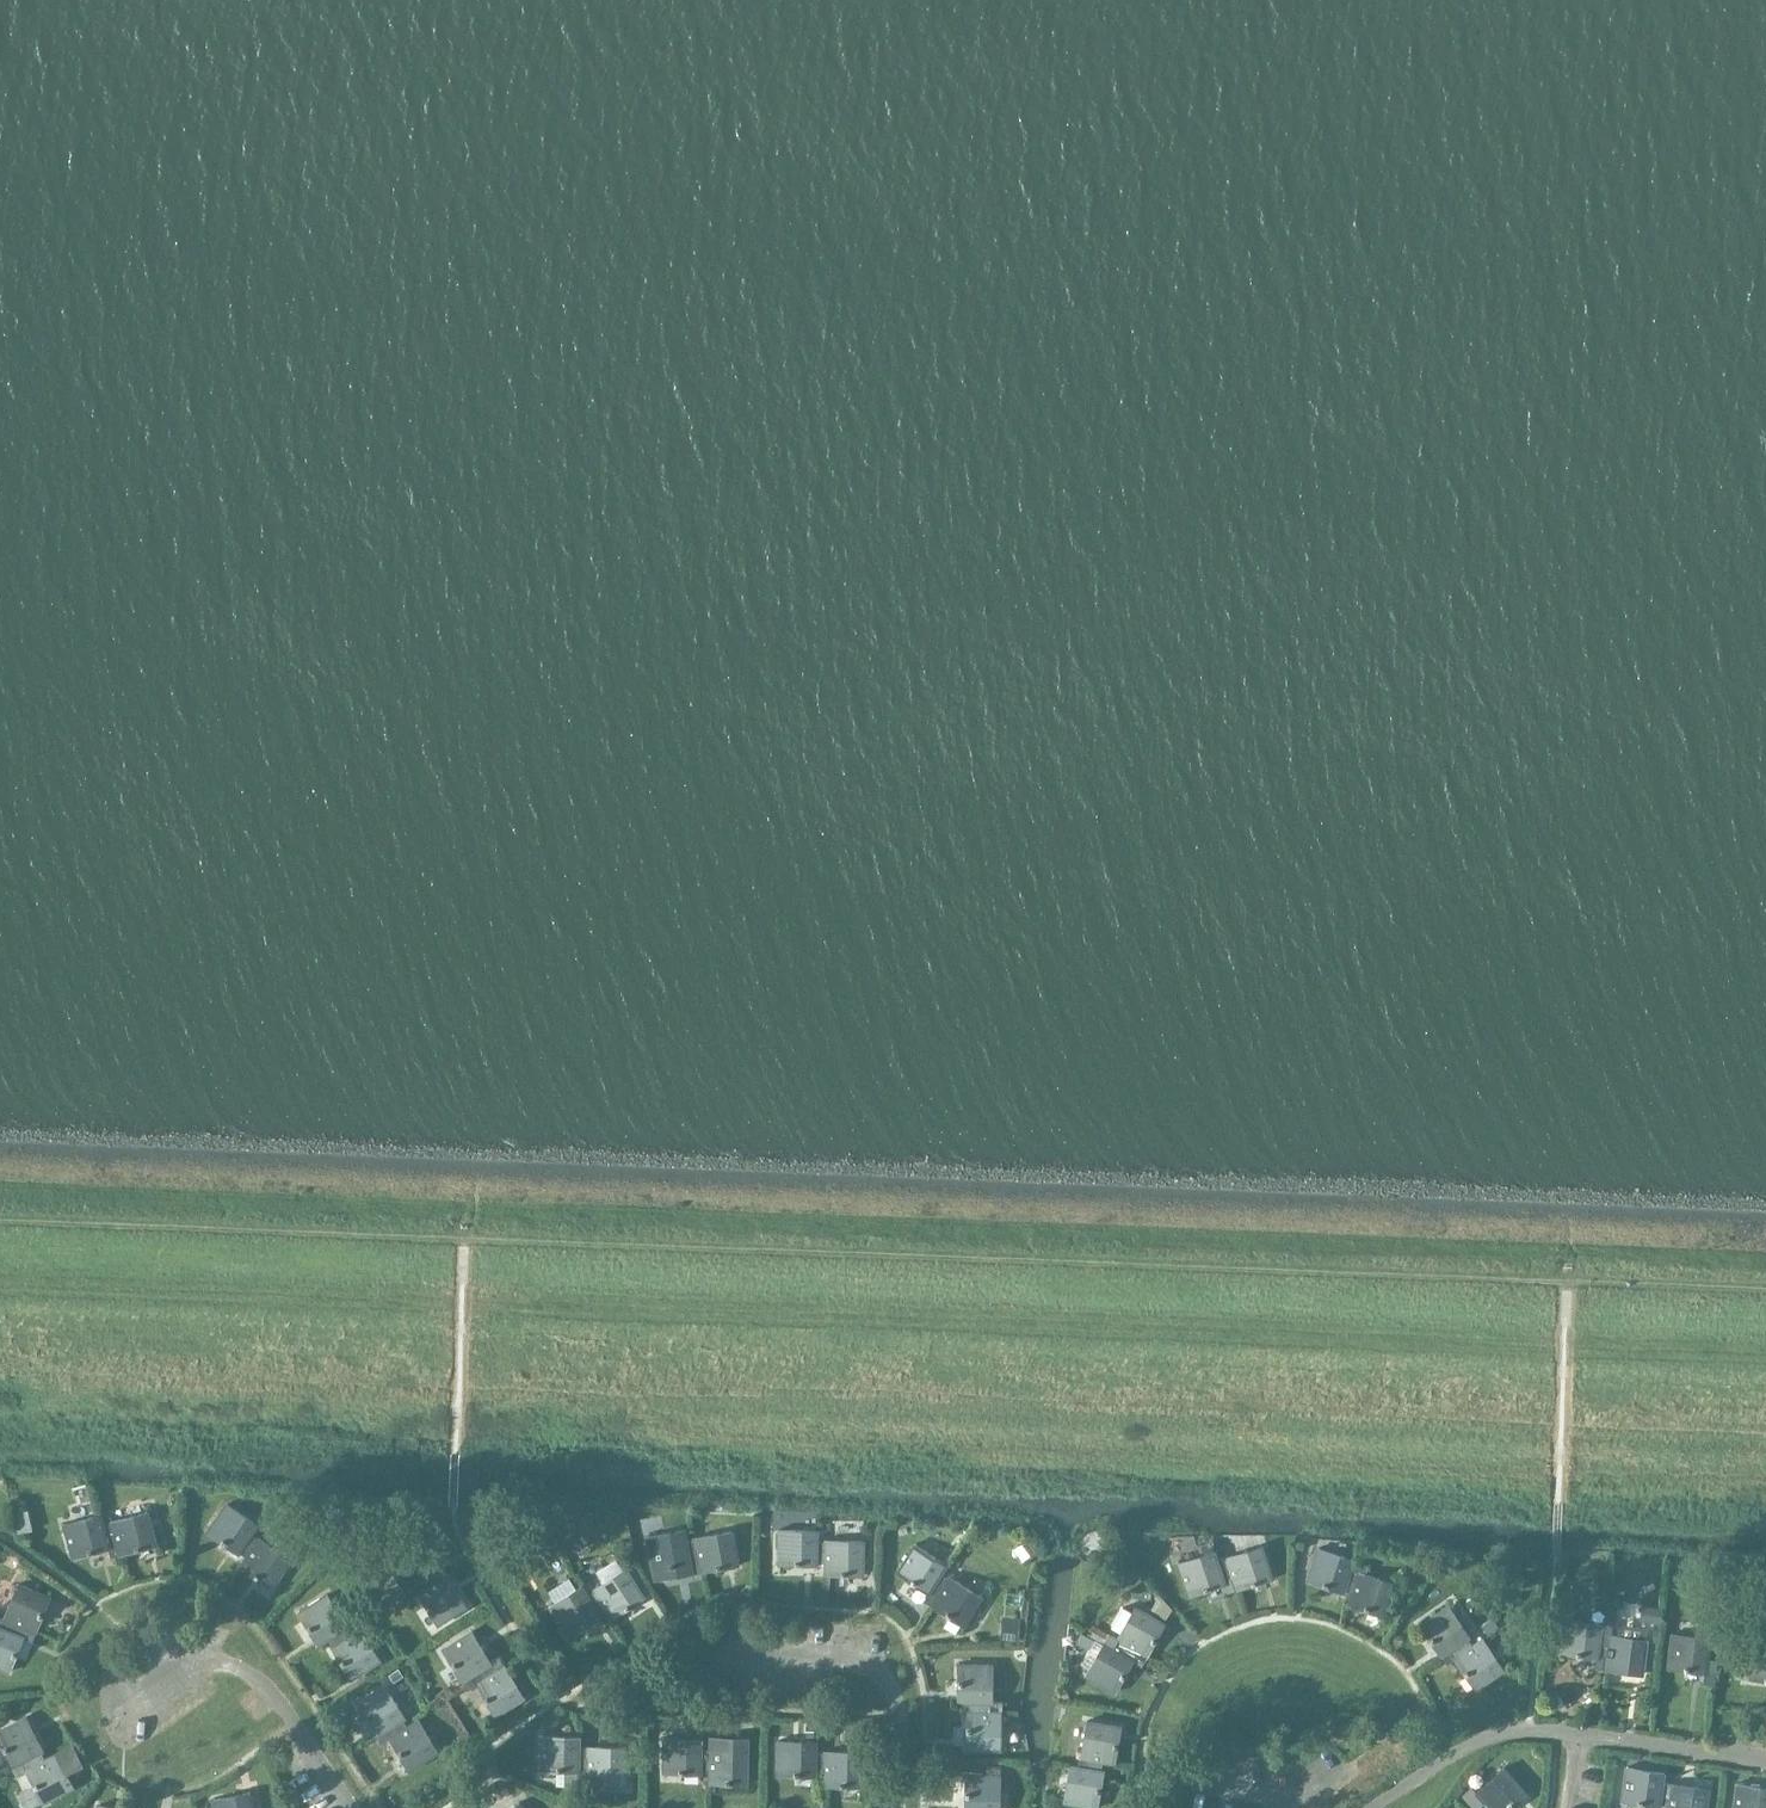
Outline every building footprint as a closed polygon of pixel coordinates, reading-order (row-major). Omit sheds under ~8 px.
[(240,1551),(247,1556),(253,1547),(246,1542),(251,1533),(258,1524),(227,1503),(208,1532),(238,1553),(240,1551)] [(115,1533),(118,1543),(121,1555),(157,1545),(147,1511),(111,1520),(112,1523),(103,1525),(106,1535),(115,1533)] [(109,1546),(118,1543),(115,1533),(106,1535),(103,1525),(100,1514),(64,1523),(73,1558),(109,1548),(109,1546)] [(816,1563),(826,1563),(826,1552),(816,1552),(816,1541),(817,1529),(780,1528),(779,1564),(816,1565),(816,1563)] [(692,1573),(701,1572),(697,1549),(688,1551),(686,1540),(684,1529),(648,1535),(654,1571),(690,1564),(692,1573)] [(697,1549),(701,1572),(738,1565),(731,1530),(695,1536),(695,1538),(686,1540),(688,1551),(697,1549)] [(253,1547),(247,1556),(240,1567),(271,1588),(291,1558),(260,1537),(259,1539),(251,1533),(246,1542),(253,1547)] [(428,1586),(437,1580),(432,1572),(434,1571),(415,1539),(384,1558),(404,1590),(414,1583),(423,1578),(428,1586)] [(826,1552),(826,1563),(825,1575),(862,1575),(863,1539),(826,1539),(826,1541),(816,1541),(816,1552),(826,1552)] [(923,1600),(932,1605),(943,1587),(935,1582),(941,1573),(947,1563),(916,1543),(897,1573),(927,1592),(923,1600)] [(1226,1558),(1217,1561),(1221,1571),(1230,1568),(1233,1578),(1237,1590),(1272,1578),(1261,1545),(1226,1556),(1226,1558)] [(1343,1589),(1353,1592),(1356,1582),(1347,1579),(1350,1569),(1354,1558),(1318,1547),(1307,1581),(1342,1592),(1343,1589)] [(1224,1581),(1233,1578),(1230,1568),(1221,1571),(1217,1561),(1214,1550),(1178,1562),(1190,1596),(1225,1584),(1224,1581)] [(601,1599),(607,1607),(613,1618),(644,1598),(625,1568),(594,1588),(595,1590),(587,1595),(593,1604),(601,1599)] [(1359,1572),(1350,1569),(1347,1579),(1356,1582),(1353,1592),(1349,1604),(1384,1616),(1395,1582),(1360,1570),(1359,1572)] [(943,1587),(932,1605),(931,1606),(963,1626),(982,1595),(950,1576),(949,1577),(941,1573),(935,1582),(943,1587)] [(423,1578),(414,1583),(419,1592),(417,1593),(437,1624),(467,1605),(447,1574),(437,1580),(428,1586),(423,1578)] [(6,1619),(2,1628),(12,1632),(16,1623),(26,1627),(37,1631),(51,1597),(17,1584),(4,1618),(6,1619)] [(598,1613),(607,1607),(601,1599),(593,1604),(587,1595),(581,1585),(550,1605),(569,1635),(600,1615),(598,1613)] [(342,1640),(350,1635),(345,1627),(348,1625),(328,1594),(298,1613),(318,1644),(328,1638),(336,1632),(342,1640)] [(1464,1651),(1473,1645),(1467,1637),(1470,1635),(1449,1605),(1419,1625),(1440,1656),(1450,1649),(1458,1643),(1464,1651)] [(1108,1634),(1103,1642),(1113,1648),(1122,1653),(1127,1645),(1136,1650),(1147,1656),(1166,1624),(1134,1606),(1116,1638),(1108,1634)] [(1490,1618),(1481,1624),(1487,1633),(1496,1627),(1490,1618)] [(1597,1655),(1607,1657),(1608,1646),(1599,1645),(1600,1634),(1602,1623),(1565,1618),(1560,1654),(1597,1659),(1597,1655)] [(26,1627),(16,1623),(12,1632),(2,1628),(0,1627),(0,1667),(11,1671),(25,1637),(22,1636),(26,1627)] [(361,1628),(350,1635),(342,1640),(336,1632),(328,1638),(333,1646),(331,1647),(351,1679),(381,1659),(361,1628)] [(485,1677),(505,1665),(499,1656),(491,1661),(472,1630),(442,1650),(462,1681),(472,1675),(481,1669),(485,1677)] [(1705,1673),(1709,1638),(1673,1633),(1668,1668),(1705,1673)] [(1608,1646),(1607,1657),(1605,1669),(1642,1675),(1646,1639),(1610,1634),(1610,1635),(1600,1634),(1599,1645),(1608,1646)] [(1483,1638),(1473,1645),(1464,1651),(1458,1643),(1450,1649),(1455,1657),(1454,1658),(1474,1689),(1504,1669),(1483,1638)] [(1103,1642),(1085,1674),(1116,1692),(1134,1660),(1143,1664),(1147,1656),(1136,1650),(1127,1645),(1122,1653),(1113,1648),(1103,1642)] [(1739,1674),(1749,1676),(1749,1679),(1765,1681),(1765,1645),(1752,1643),(1742,1642),(1741,1649),(1739,1674)] [(957,1701),(969,1701),(980,1702),(980,1711),(990,1711),(990,1702),(993,1702),(993,1665),(958,1664),(957,1701)] [(525,1696),(505,1665),(485,1677),(481,1669),(472,1675),(476,1683),(475,1684),(494,1715),(525,1696)] [(398,1732),(407,1727),(402,1719),(406,1716),(386,1685),(356,1704),(375,1735),(384,1730),(393,1724),(398,1732)] [(980,1702),(969,1701),(969,1711),(966,1711),(966,1748),(1001,1749),(1002,1712),(990,1711),(980,1711),(980,1702)] [(0,1730),(0,1743),(12,1766),(22,1761),(31,1756),(35,1764),(45,1759),(41,1751),(44,1749),(44,1748),(42,1749),(26,1718),(27,1717),(27,1716),(0,1730)] [(419,1719),(407,1727),(398,1732),(393,1724),(384,1730),(389,1738),(408,1770),(439,1751),(419,1719)] [(1082,1757),(1080,1767),(1091,1768),(1092,1759),(1103,1761),(1116,1763),(1122,1727),(1086,1721),(1080,1757),(1082,1757)] [(579,1769),(588,1769),(588,1758),(579,1758),(579,1747),(579,1735),(542,1735),(541,1771),(579,1771),(579,1769)] [(700,1771),(710,1771),(710,1761),(701,1761),(701,1750),(701,1738),(664,1737),(663,1773),(700,1774),(700,1771)] [(710,1761),(710,1771),(710,1784),(747,1785),(748,1739),(711,1738),(710,1750),(701,1750),(701,1761),(710,1761)] [(816,1740),(779,1740),(778,1775),(815,1776),(815,1773),(820,1774),(820,1752),(816,1752),(816,1740)] [(31,1756),(22,1761),(26,1769),(25,1769),(42,1802),(74,1786),(74,1785),(72,1785),(66,1773),(83,1764),(73,1745),(57,1753),(45,1759),(35,1764),(31,1756)] [(588,1758),(588,1769),(588,1781),(625,1782),(626,1746),(589,1745),(588,1748),(579,1747),(579,1758),(588,1758)] [(825,1752),(820,1752),(820,1774),(815,1773),(815,1776),(815,1786),(861,1787),(862,1751),(825,1750),(825,1752)] [(1101,1770),(1103,1761),(1092,1759),(1091,1768),(1080,1767),(1069,1765),(1063,1801),(1098,1807),(1104,1771),(1101,1770)] [(1621,1807),(1668,1807),(1669,1805),(1670,1795),(1661,1793),(1662,1782),(1665,1765),(1653,1763),(1652,1770),(1627,1767),(1621,1807)] [(987,1775),(965,1775),(965,1807),(1000,1807),(1001,1766),(987,1766),(987,1775)] [(1476,1791),(1470,1785),(1460,1794),(1472,1807),(1478,1807),(1485,1802),(1491,1807),(1511,1807),(1527,1794),(1503,1767),(1476,1791)] [(1669,1805),(1668,1807),(1705,1807),(1708,1788),(1672,1783),(1672,1784),(1662,1782),(1661,1793),(1670,1795),(1669,1805)] [(1738,1782),(1734,1807),(1765,1807),(1765,1786),(1738,1782)] [(215,1807),(253,1807),(250,1791),(213,1798),(215,1807)]
